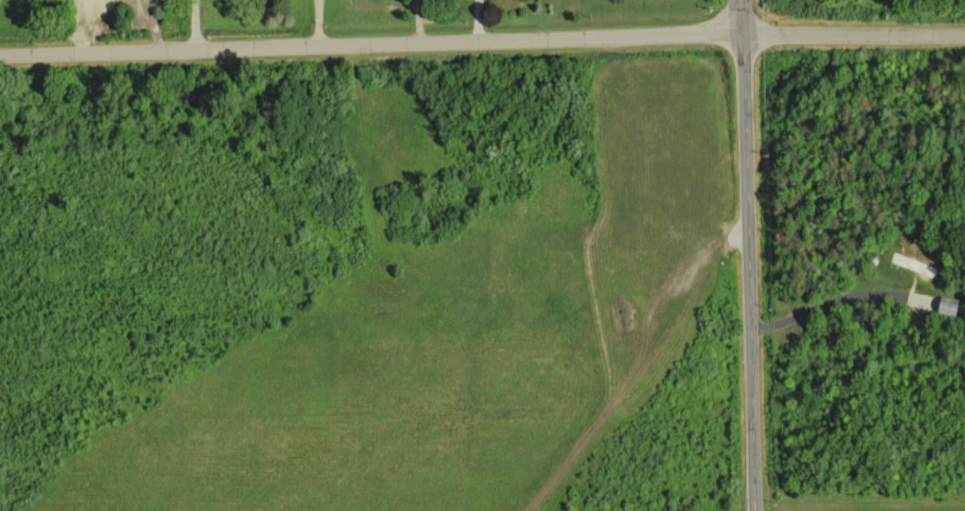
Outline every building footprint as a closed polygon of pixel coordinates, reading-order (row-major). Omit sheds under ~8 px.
[(956,316),(960,299),(941,295),(938,312),(956,316)]
